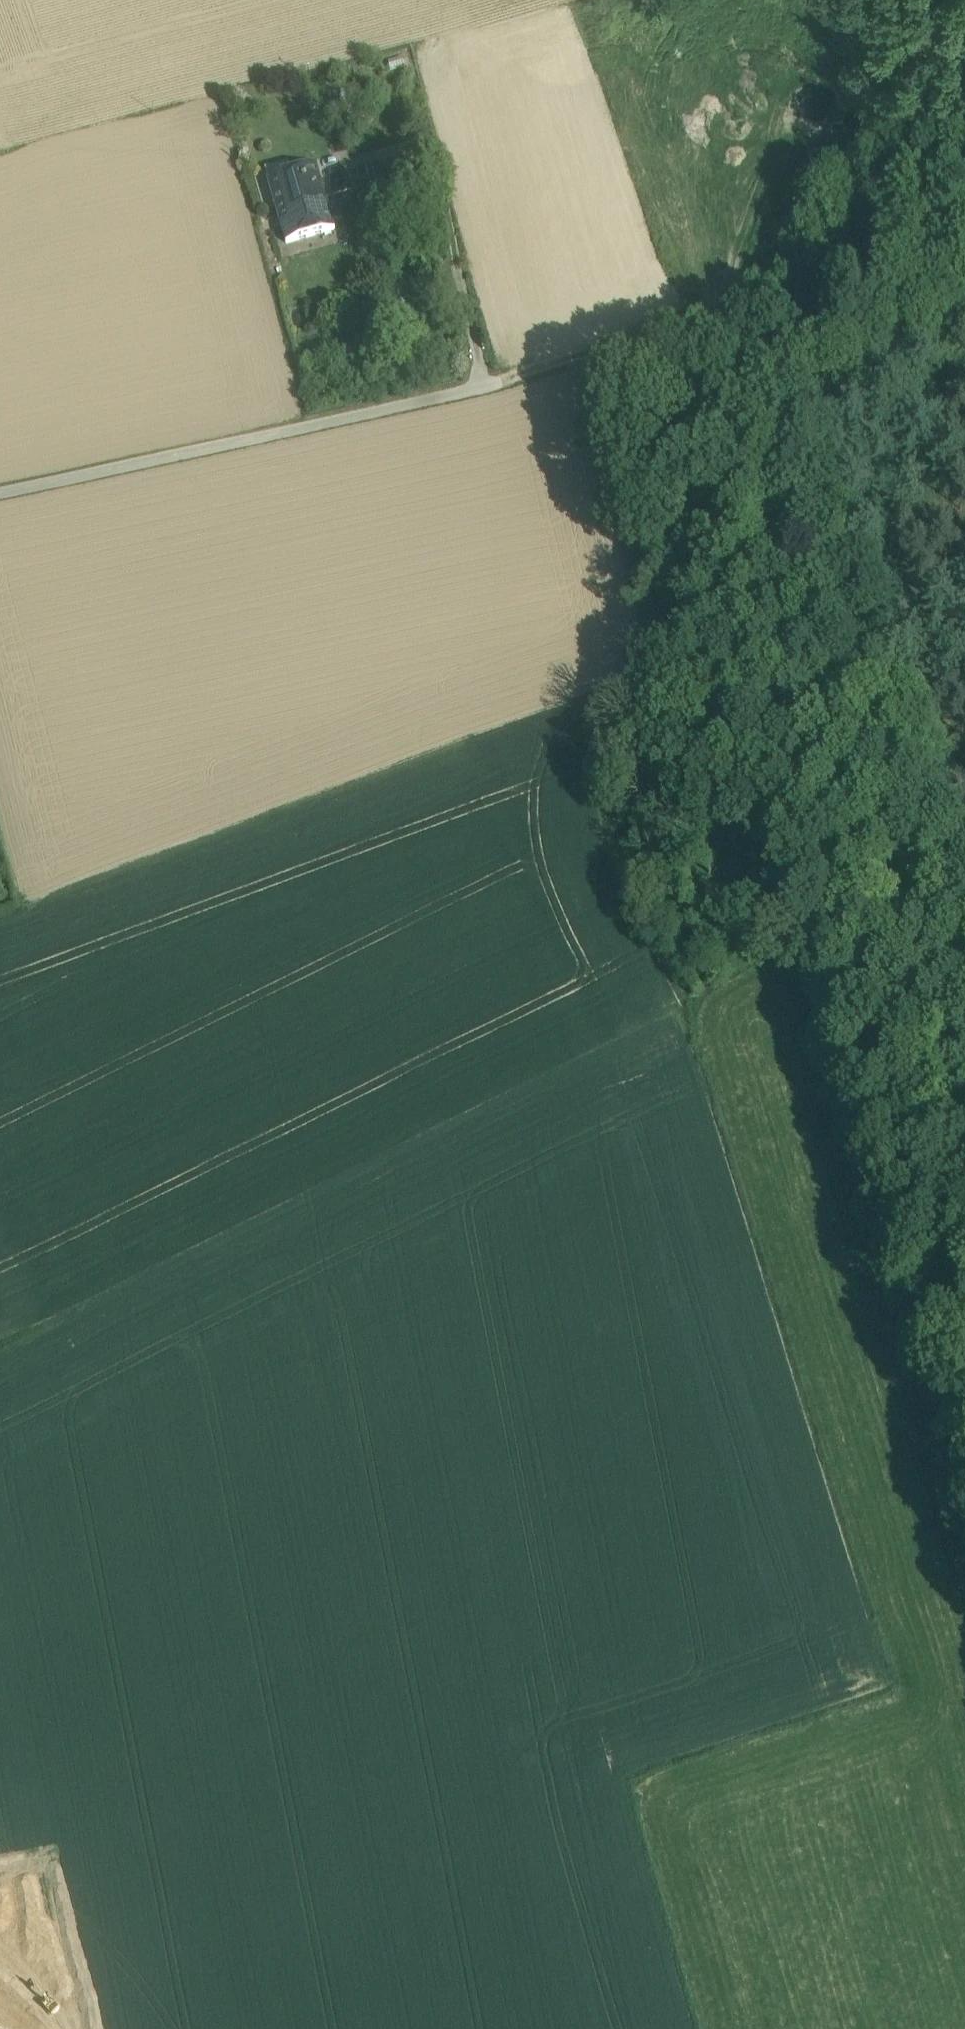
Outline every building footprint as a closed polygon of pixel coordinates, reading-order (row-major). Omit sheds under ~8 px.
[(316,169),(269,183),(287,246),(334,232),(316,169)] [(384,179),(376,182),(380,193),(388,191),(384,179)] [(376,182),(361,186),(364,197),(380,193),(376,182)]
